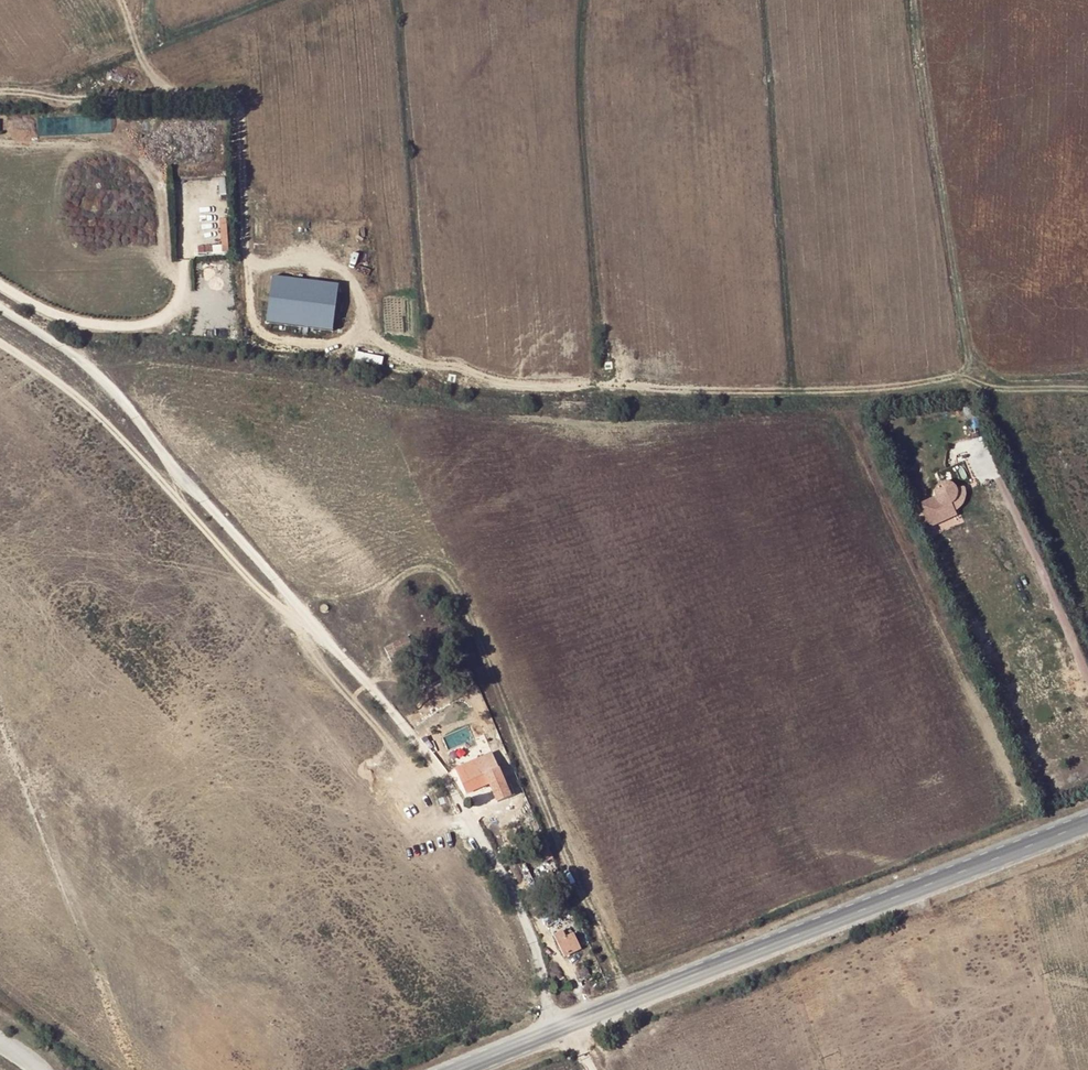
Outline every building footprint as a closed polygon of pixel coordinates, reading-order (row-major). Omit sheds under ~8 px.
[(222,218),(224,245),(214,246),(214,252),(231,251),(229,217),(222,218)] [(340,328),(345,282),(277,276),(272,322),(340,328)] [(358,353),(358,362),(385,363),(386,354),(358,353)] [(965,461),(952,468),(957,480),(962,477),(966,485),(975,481),(965,461)] [(942,496),(923,501),(930,526),(961,517),(957,501),(964,499),(958,479),(938,485),(942,496)] [(935,528),(929,531),(934,542),(940,539),(935,528)] [(413,648),(398,656),(400,661),(422,650),(413,634),(407,637),(413,648)] [(392,645),(398,656),(413,648),(407,637),(392,645)] [(437,703),(432,706),(436,715),(442,712),(437,703)] [(470,727),(464,731),(468,740),(475,737),(470,727)] [(491,752),(456,767),(466,795),(488,785),(497,802),(514,795),(510,786),(507,786),(491,752)] [(549,850),(543,838),(536,841),(542,853),(549,850)] [(549,850),(542,853),(546,862),(553,859),(549,850)] [(561,900),(569,896),(564,885),(555,888),(561,900)] [(562,932),(554,935),(566,958),(581,950),(573,934),(565,937),(562,932)]
